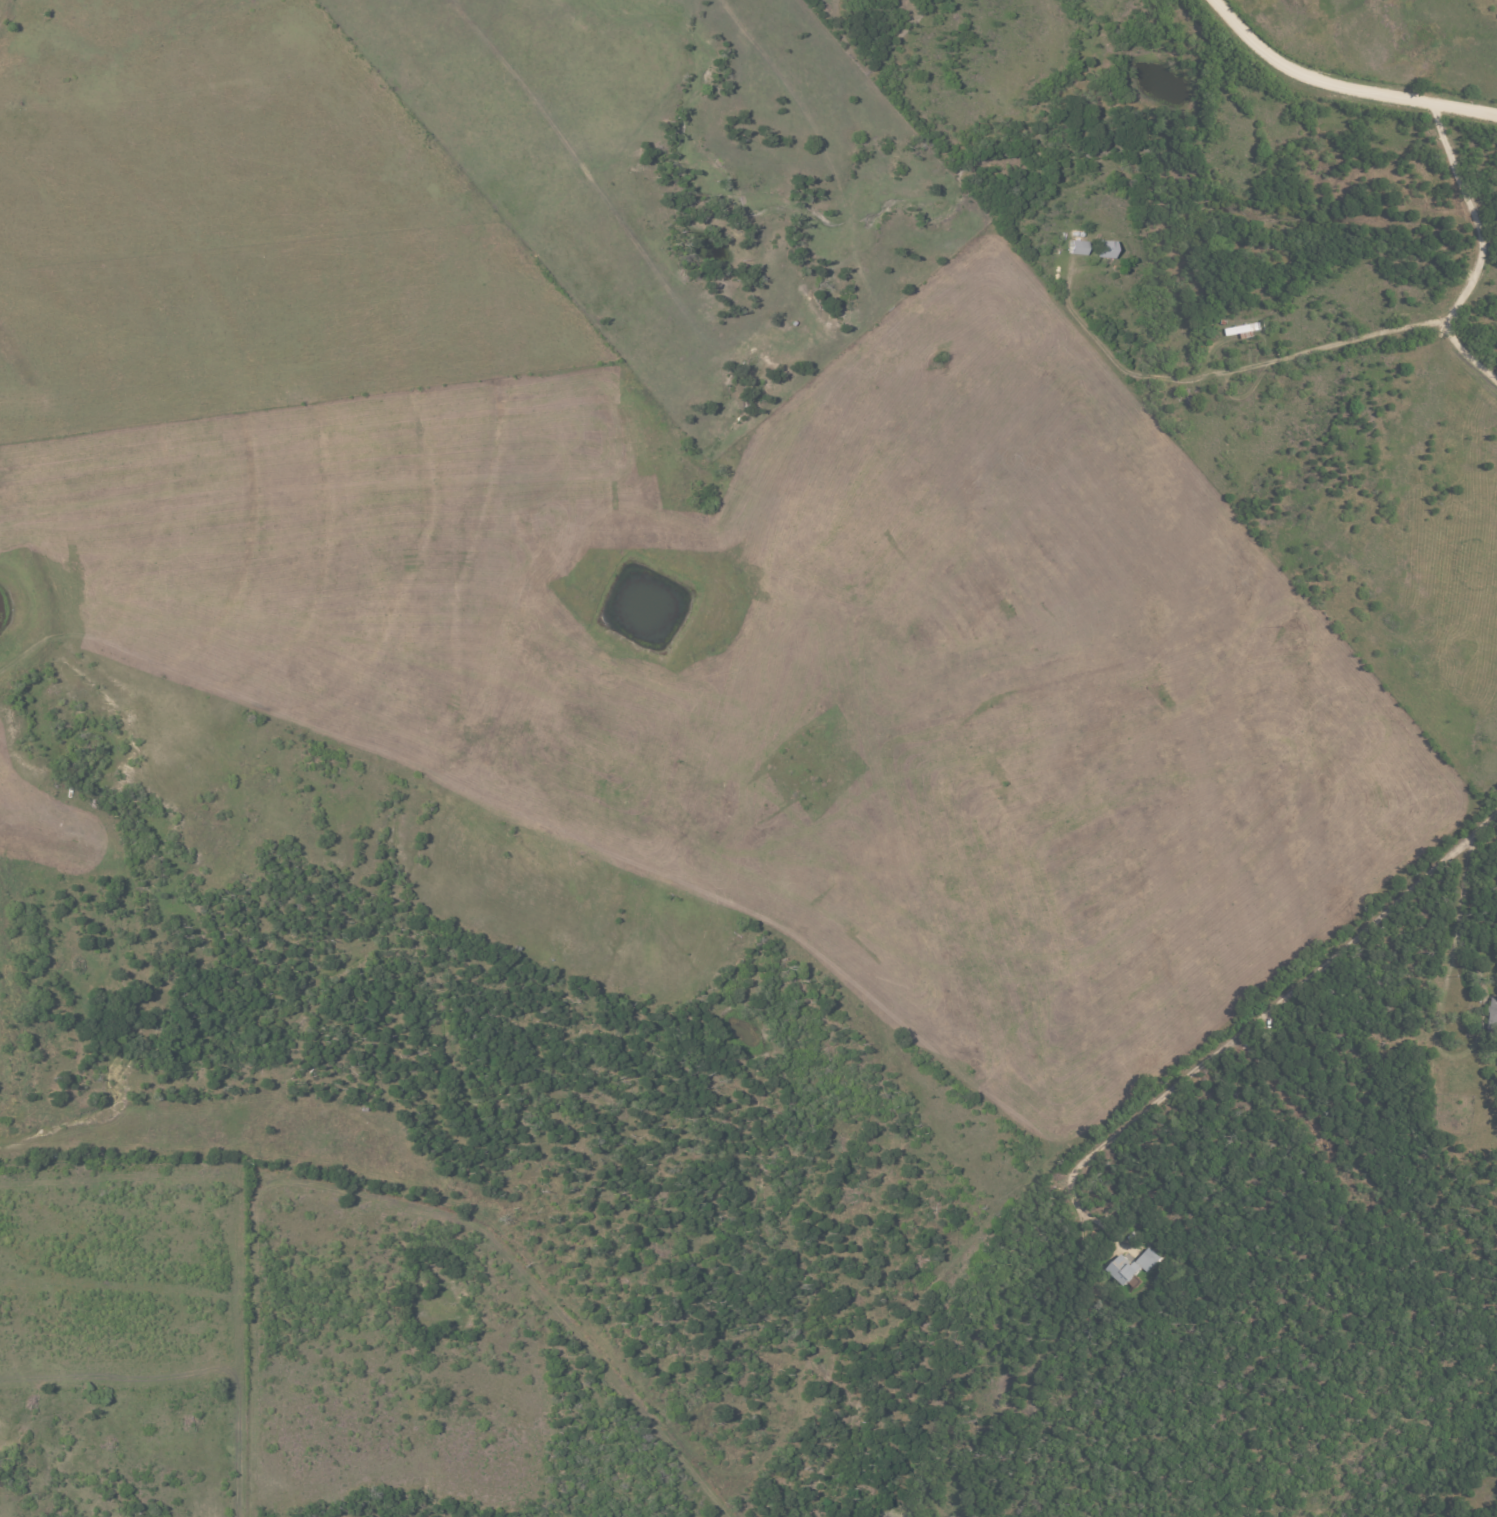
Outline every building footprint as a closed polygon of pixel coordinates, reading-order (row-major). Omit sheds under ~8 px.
[(1117,242),(1101,237),(1097,255),(1113,259),(1117,242)] [(1110,1270),(1129,1288),(1160,1256),(1151,1248),(1134,1266),(1123,1256),(1110,1270)]
